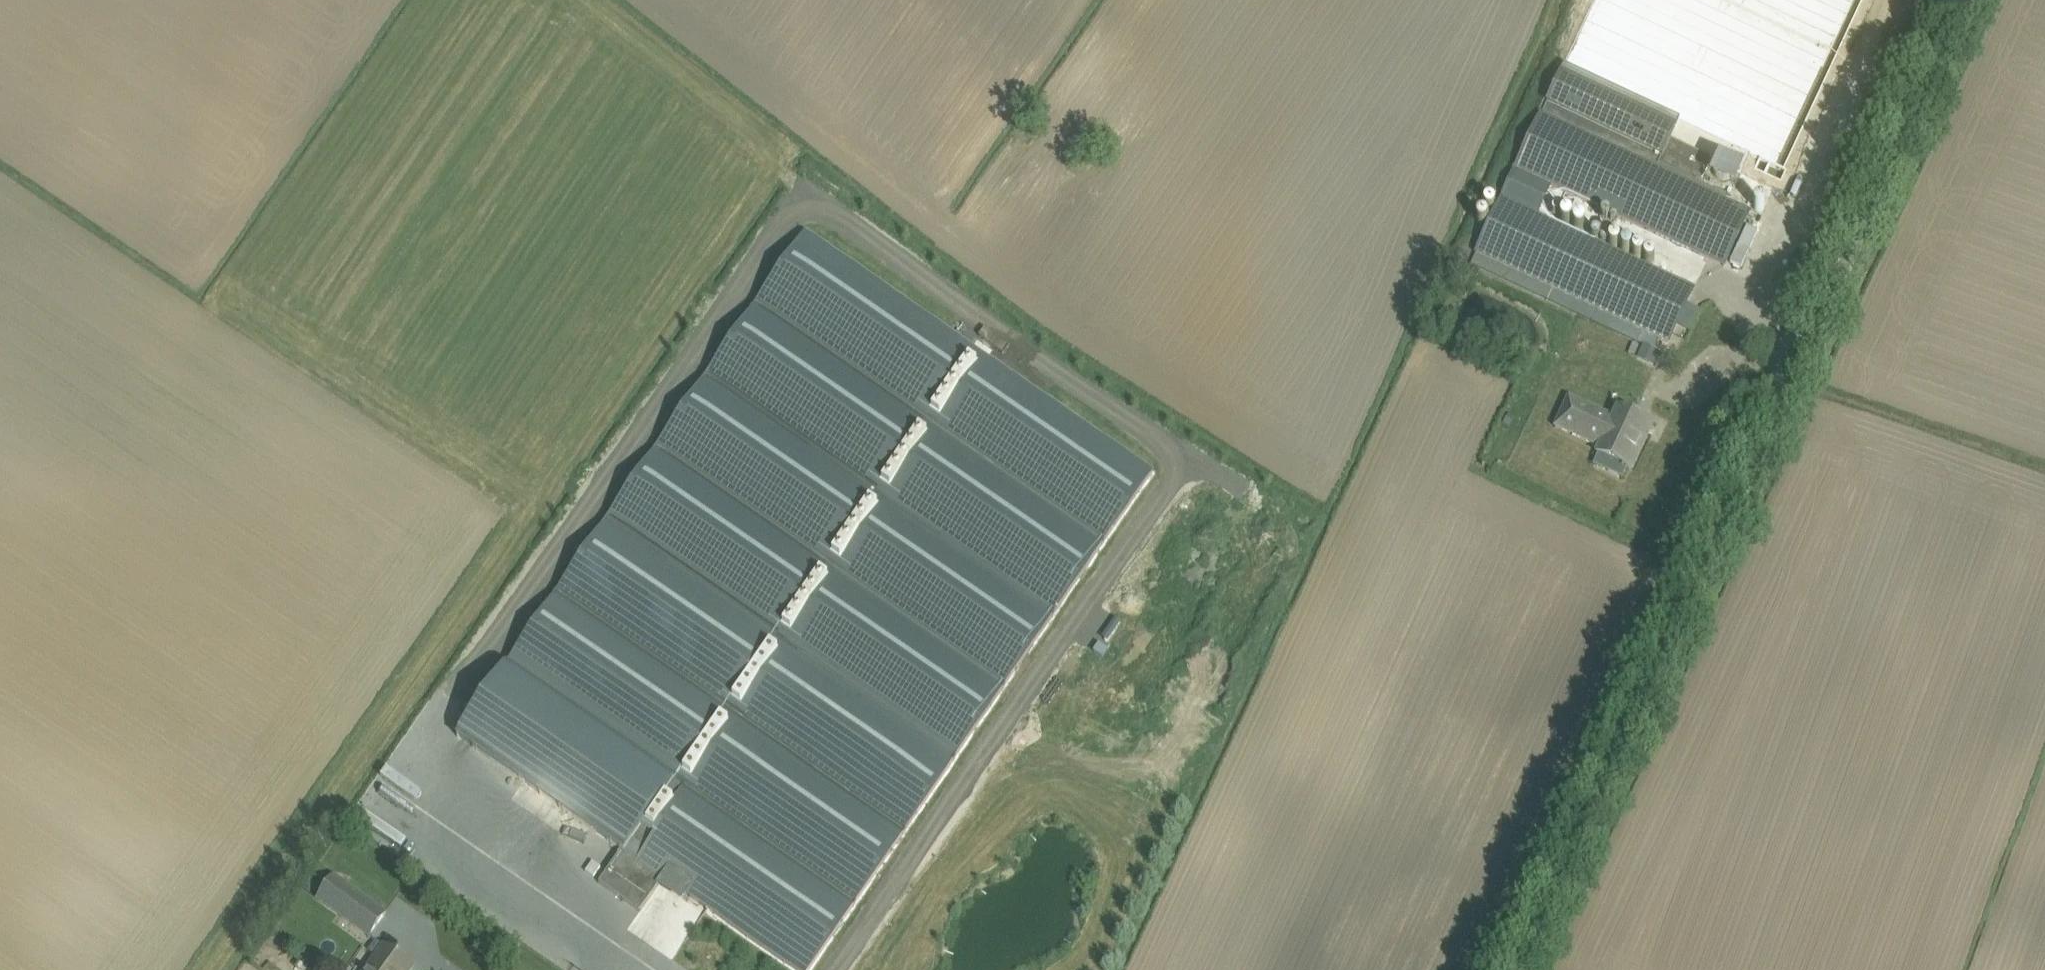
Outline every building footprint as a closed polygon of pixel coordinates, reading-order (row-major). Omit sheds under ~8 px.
[(1564,65),(1542,114),(1541,114),(1515,169),(1502,198),(1476,253),(1471,265),(1654,350),(1659,338),(1668,343),(1694,287),(1676,279),(1539,215),(1552,186),(1689,250),(1708,258),(1725,268),(1750,213),(1748,212),(1724,199),(1726,193),(1700,181),(1711,157),(1671,139),(1681,119),(1784,167),(1861,0),(1594,0),(1564,65)] [(458,737),(524,782),(622,850),(599,883),(640,912),(652,895),(663,879),(795,969),(809,969),(1153,473),(806,233),(458,737)] [(1614,417),(1568,397),(1554,427),(1601,448),(1598,455),(1632,470),(1653,423),(1618,408),(1614,417)] [(1099,644),(1094,651),(1103,658),(1108,650),(1099,644)] [(437,854),(442,845),(396,821),(391,830),(437,854)] [(593,862),(586,872),(594,877),(601,867),(593,862)] [(334,876),(318,899),(369,935),(386,913),(334,876)] [(413,967),(384,946),(367,969),(411,969),(413,967)]
